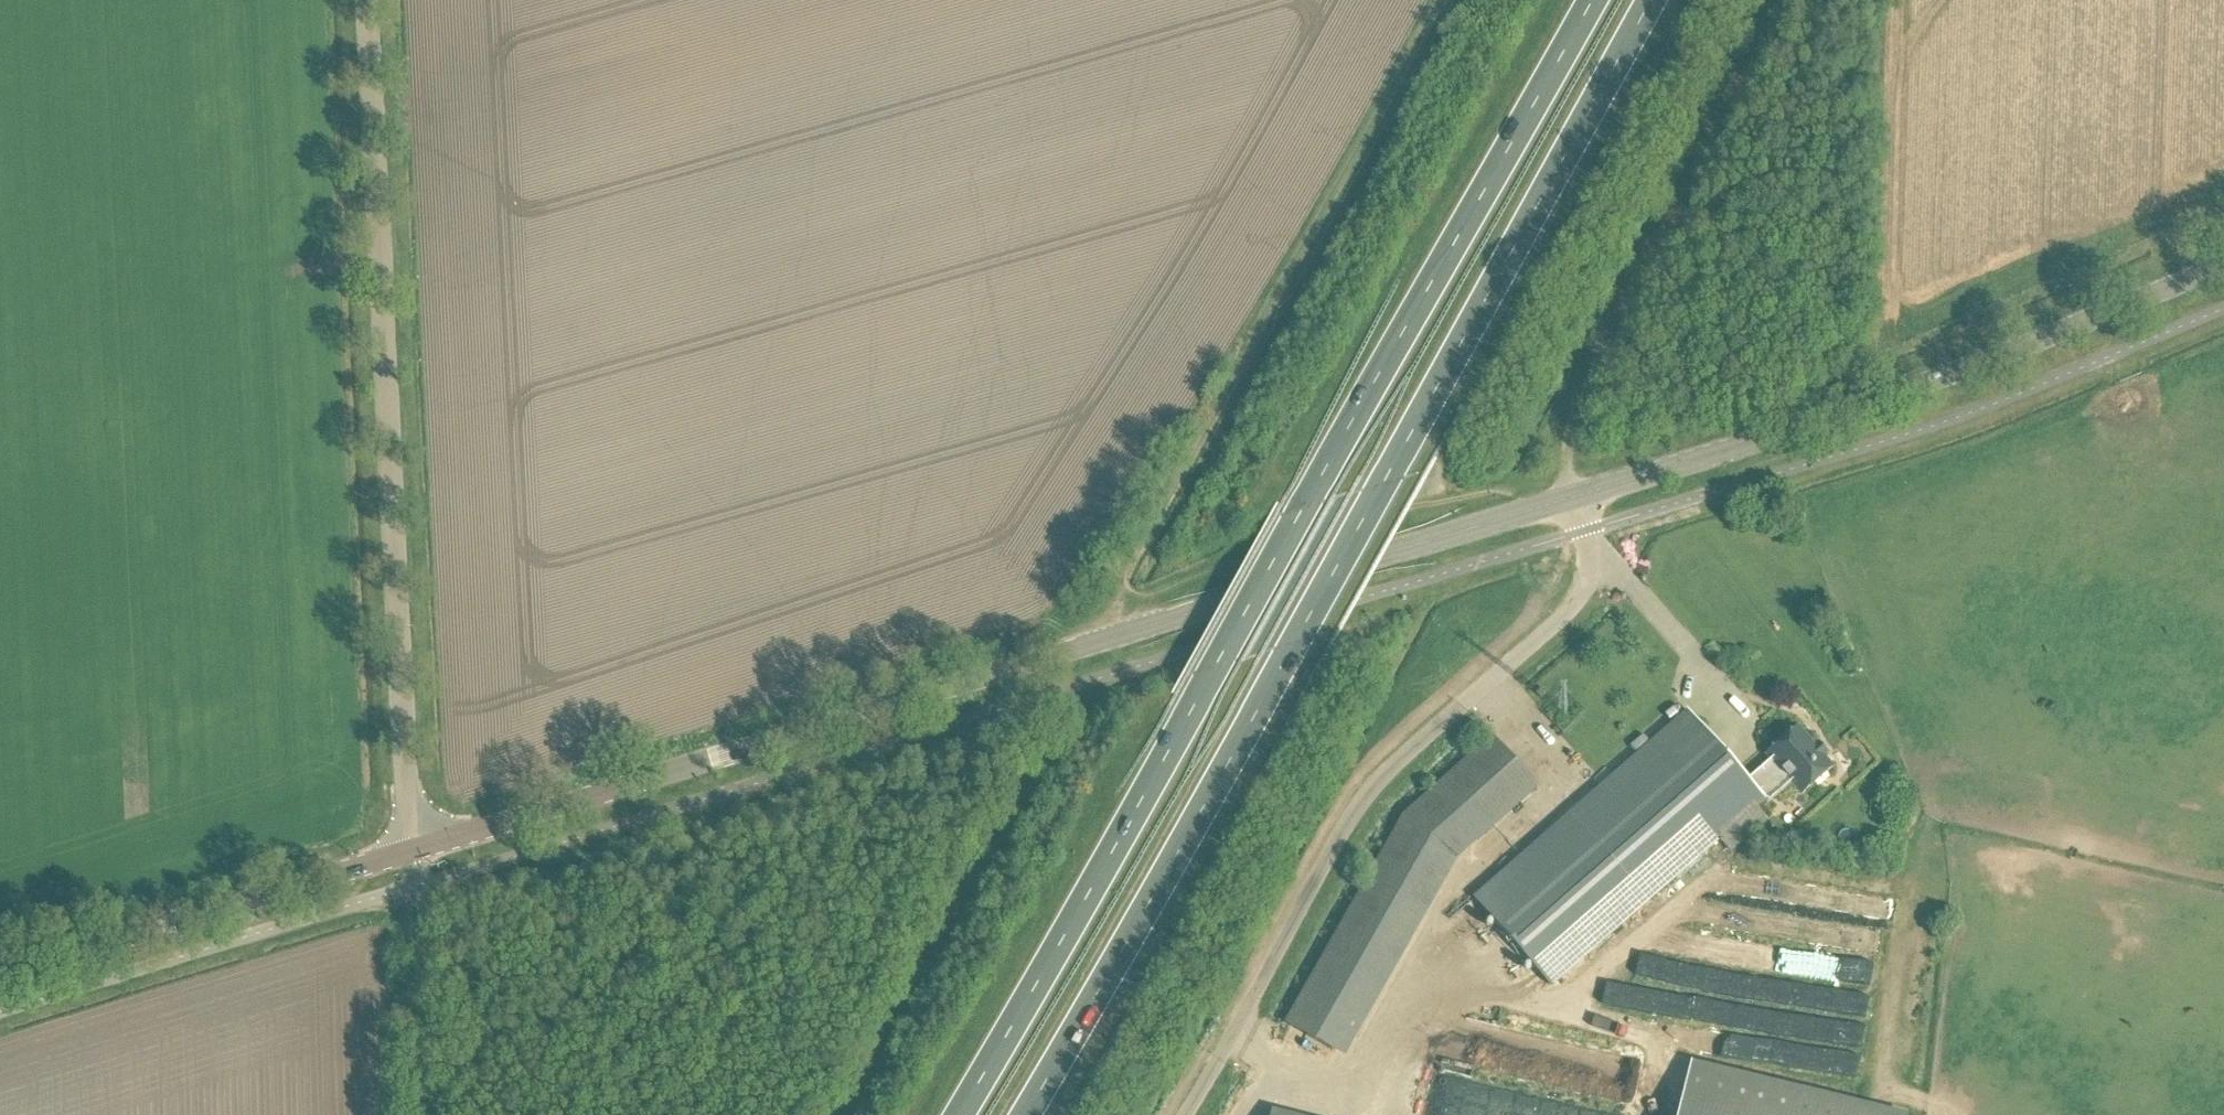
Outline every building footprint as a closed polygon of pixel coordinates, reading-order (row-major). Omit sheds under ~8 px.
[(1819,743),(1814,748),(1799,731),(1769,757),(1774,762),(1750,783),(1690,714),(1476,901),(1552,988),(1766,802),(1769,805),(1793,784),(1804,796),(1834,770),(1824,759),(1829,755),(1819,743)] [(1495,829),(1539,789),(1495,739),(1406,819),(1288,1027),(1335,1053),(1448,853),(1486,818),(1495,829)] [(1692,1061),(1679,1114),(1904,1114),(1692,1061)] [(1514,1084),(1445,1068),(1433,1114),(1506,1114),(1514,1084)]
